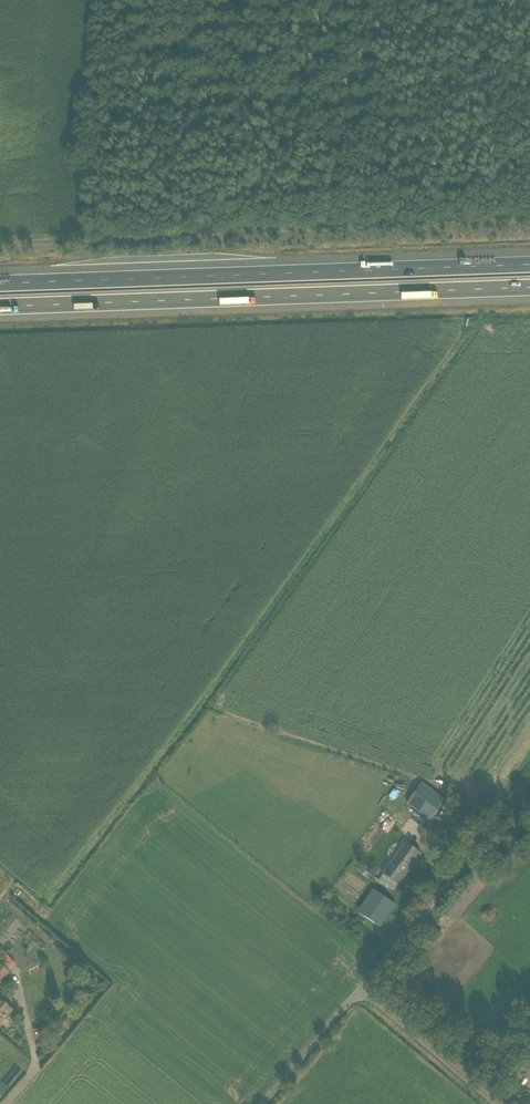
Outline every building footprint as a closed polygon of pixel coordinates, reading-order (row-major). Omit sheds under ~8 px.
[(406,803),(429,820),(444,800),(421,783),(406,803)] [(380,881),(394,891),(421,855),(407,844),(380,881)] [(364,916),(380,927),(395,906),(379,895),(364,916)] [(10,973),(0,964),(0,985),(10,973)] [(13,1010),(0,999),(0,1026),(13,1010)]
